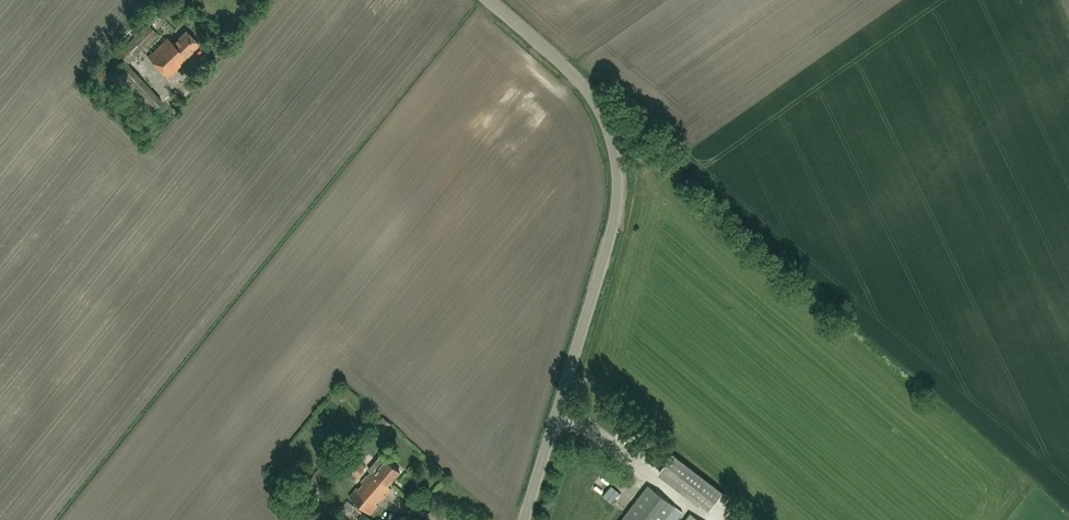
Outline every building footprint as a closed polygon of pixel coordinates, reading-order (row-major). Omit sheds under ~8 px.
[(128,64),(158,35),(147,24),(116,54),(123,60),(108,73),(146,114),(162,101),(128,64)] [(186,56),(199,44),(186,31),(173,43),(167,37),(148,56),(168,78),(188,59),(186,56)] [(523,96),(516,103),(524,110),(530,102),(523,96)] [(381,436),(391,424),(383,417),(372,429),(381,436)] [(357,477),(366,466),(353,455),(344,466),(357,477)] [(714,487),(672,455),(659,472),(700,504),(714,487)] [(388,485),(400,471),(387,460),(375,474),(371,471),(361,482),(363,484),(359,489),(357,487),(349,497),(370,514),(378,505),(376,503),(380,499),(382,500),(392,489),(388,485)] [(609,466),(593,489),(618,506),(634,483),(609,466)] [(675,506),(649,486),(622,519),(664,519),(675,506)] [(714,487),(700,504),(709,510),(722,493),(714,487)]
